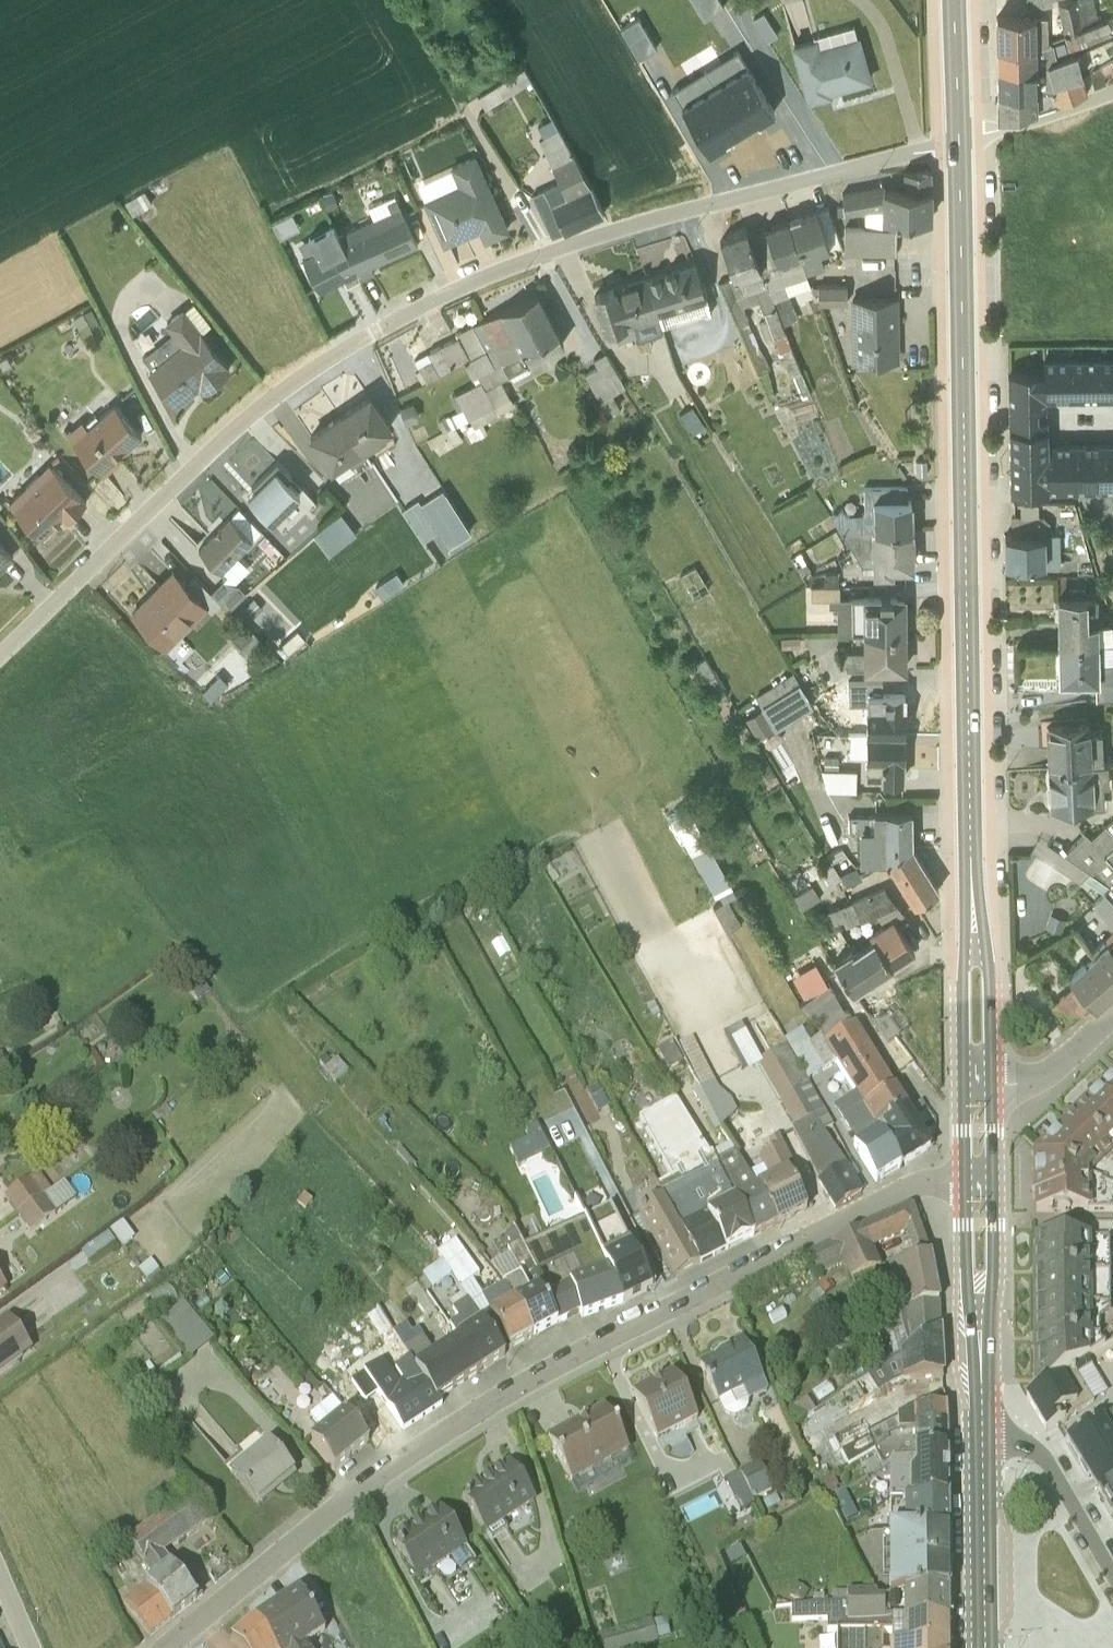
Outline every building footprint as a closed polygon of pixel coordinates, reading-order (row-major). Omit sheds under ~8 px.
[(721,6),(718,0),(694,0),(704,17),(721,6)] [(1026,8),(1032,9),(1052,4),(1051,0),(1026,0),(1026,8)] [(1057,3),(1064,30),(1097,20),(1092,0),(1071,0),(1057,3)] [(764,40),(775,33),(761,11),(750,18),(764,40)] [(1066,46),(1081,42),(1112,28),(1112,14),(1097,20),(1064,30),(1066,46)] [(996,17),(997,47),(1035,48),(1046,44),(1046,17),(996,17)] [(654,48),(638,19),(620,29),(637,59),(654,48)] [(790,44),(808,97),(808,98),(828,92),(828,89),(868,77),(853,24),(813,35),(813,38),(790,44)] [(997,47),(997,69),(1034,68),(1055,59),(1051,43),(1035,48),(997,47)] [(708,150),(773,108),(736,51),(671,92),(708,150)] [(997,69),(997,92),(1052,90),(1051,85),(1080,76),(1074,53),(1055,59),(1034,68),(997,69)] [(1093,86),(1105,84),(1103,76),(1112,70),(1112,58),(1090,71),(1093,86)] [(1085,93),(1085,92),(1080,76),(1051,85),(1052,90),(997,92),(997,116),(998,117),(1039,109),(1085,93)] [(551,118),(536,125),(542,137),(538,139),(565,195),(550,203),(542,188),(537,191),(537,193),(532,196),(552,235),(603,211),(590,184),(588,184),(551,118)] [(484,237),(506,227),(474,155),(450,166),(450,168),(417,183),(443,241),(465,231),(464,228),(477,222),(484,237)] [(929,218),(929,171),(904,170),(903,188),(883,188),(883,183),(882,183),(842,191),(842,204),(836,205),(837,211),(843,213),(863,209),(864,226),(844,226),(844,252),(894,254),(895,218),(929,218)] [(337,204),(332,190),(321,195),(325,208),(337,204)] [(417,243),(394,195),(368,207),(373,217),(337,234),(360,276),(373,270),(370,264),(417,243)] [(828,206),(815,209),(825,242),(826,245),(839,241),(828,206)] [(825,242),(815,209),(789,218),(805,269),(822,264),(816,246),(825,242)] [(272,220),(277,232),(290,225),(284,213),(272,220)] [(747,232),(782,323),(797,316),(788,291),(809,283),(787,218),(786,217),(764,225),(764,226),(747,232)] [(328,285),(342,276),(346,284),(360,276),(331,225),(308,238),(315,251),(302,259),(319,290),(328,285)] [(741,304),(758,299),(764,319),(759,321),(765,337),(772,335),(778,351),(781,350),(801,396),(809,393),(778,312),(744,227),(719,237),(734,275),(718,281),(732,312),(769,398),(769,399),(772,397),(771,384),(767,367),(769,366),(759,345),(751,328),(751,329),(741,304)] [(645,275),(657,311),(705,296),(693,259),(645,275)] [(657,313),(645,275),(591,292),(603,330),(633,320),(638,335),(661,327),(657,313)] [(847,284),(810,285),(816,299),(816,302),(847,301),(847,284)] [(559,332),(537,292),(472,324),(500,379),(508,375),(513,377),(529,369),(529,364),(529,363),(528,360),(561,342),(557,334),(559,332)] [(895,297),(849,297),(850,357),(896,356),(895,297)] [(210,324),(193,302),(183,309),(182,307),(163,322),(171,333),(142,356),(151,367),(148,370),(174,403),(198,384),(202,389),(228,368),(200,332),(210,324)] [(437,421),(443,431),(453,425),(457,423),(493,404),(509,395),(500,379),(472,324),(454,333),(455,336),(427,351),(430,359),(417,366),(426,381),(463,360),(470,375),(475,383),(449,396),(456,411),(445,416),(444,416),(437,421)] [(624,385),(604,351),(593,358),(597,366),(584,373),(606,413),(619,406),(611,392),(624,385)] [(1007,372),(1009,489),(1112,487),(1112,357),(1043,358),(1042,358),(1042,371),(1007,372)] [(392,427),(369,392),(337,414),(364,452),(385,438),(382,433),(392,427)] [(404,424),(419,418),(412,402),(398,408),(404,424)] [(811,402),(790,408),(795,424),(816,418),(811,402)] [(63,429),(102,475),(119,460),(116,456),(141,435),(113,404),(97,417),(95,415),(84,424),(81,420),(67,432),(64,429),(63,429)] [(499,414),(493,404),(457,423),(468,444),(491,432),(485,421),(499,414)] [(692,434),(704,427),(705,426),(691,406),(679,413),(692,434)] [(337,414),(307,435),(330,469),(332,468),(338,476),(353,466),(351,464),(365,454),(337,414)] [(458,435),(453,425),(443,431),(419,443),(419,442),(414,444),(432,471),(445,461),(443,458),(449,455),(446,450),(460,441),(456,436),(458,435)] [(290,477),(276,462),(251,486),(253,489),(247,495),(271,521),(299,494),(287,481),(290,477)] [(49,463),(8,502),(41,536),(62,517),(66,520),(86,501),(82,496),(81,497),(49,463)] [(906,500),(906,486),(863,486),(863,512),(845,513),(841,507),(831,514),(841,529),(911,527),(910,500),(906,500)] [(448,546),(470,532),(442,488),(420,502),(417,498),(403,507),(424,538),(437,530),(448,546)] [(1011,517),(1011,534),(1004,534),(1004,562),(1057,562),(1057,532),(1043,532),(1043,517),(1038,517),(1038,503),(1020,503),(1020,517),(1011,517)] [(229,516),(197,548),(225,574),(210,589),(227,605),(245,589),(235,580),(248,567),(236,554),(260,530),(238,508),(230,516),(229,516)] [(327,554),(354,532),(339,512),(313,533),(327,554)] [(911,527),(841,529),(861,562),(860,563),(860,570),(871,570),(871,572),(892,572),(892,567),(911,567),(911,527)] [(2,566),(13,555),(0,542),(0,567),(2,566)] [(381,601),(407,585),(395,566),(370,582),(369,582),(381,601)] [(145,597),(132,611),(166,645),(173,652),(198,628),(195,625),(220,600),(216,595),(193,572),(183,582),(178,577),(172,570),(145,597)] [(837,570),(824,570),(824,583),(837,583),(837,570)] [(837,583),(810,583),(810,597),(827,597),(828,605),(836,605),(837,631),(905,631),(904,593),(861,594),(861,596),(838,596),(837,583)] [(1056,640),(1111,640),(1110,622),(1096,621),(1096,597),(1085,597),(1085,595),(1056,596),(1056,640)] [(231,637),(241,645),(251,634),(241,625),(231,637)] [(283,656),(304,638),(297,629),(275,647),(283,656)] [(841,649),(841,662),(845,662),(845,666),(862,666),(862,669),(905,668),(905,631),(862,632),(862,648),(841,649)] [(780,637),(781,647),(799,646),(799,636),(780,637)] [(1057,679),(1059,679),(1059,684),(1095,684),(1095,700),(1112,698),(1112,641),(1056,640),(1057,679)] [(707,655),(693,663),(714,699),(728,690),(707,655)] [(812,703),(793,671),(755,695),(763,711),(773,728),(812,703)] [(865,731),(903,731),(904,691),(880,691),(880,680),(852,679),(852,678),(833,687),(832,687),(834,691),(812,703),(836,731),(846,730),(830,711),(855,700),(855,703),(864,704),(865,731)] [(1047,765),(1102,761),(1100,733),(1090,733),(1089,732),(1089,720),(1044,723),(1047,765)] [(865,777),(903,778),(903,731),(850,731),(849,753),(864,753),(864,765),(865,766),(865,777)] [(1047,765),(1049,806),(1102,804),(1101,784),(1107,783),(1106,762),(1047,765)] [(855,769),(821,768),(826,787),(854,788),(855,769)] [(858,814),(859,860),(884,859),(909,844),(909,810),(872,810),(872,814),(858,814)] [(1090,841),(1085,835),(1065,852),(1062,857),(1077,866),(1078,866),(1111,887),(1112,889),(1112,820),(1103,830),(1090,841)] [(909,844),(884,859),(912,904),(937,889),(909,844)] [(676,869),(708,939),(743,923),(731,897),(712,905),(692,862),(676,869)] [(817,886),(798,894),(802,904),(821,896),(817,886)] [(868,933),(891,967),(914,952),(893,919),(903,912),(883,886),(850,901),(859,920),(866,916),(870,922),(878,918),(882,925),(868,933)] [(1111,887),(1092,905),(1112,928),(1112,889),(1111,887)] [(850,901),(828,910),(833,921),(842,918),(845,924),(858,918),(850,901)] [(1104,939),(1112,949),(1112,930),(1104,939)] [(833,960),(853,991),(891,967),(871,939),(851,951),(850,950),(833,960)] [(1071,1027),(1112,989),(1112,949),(1104,939),(1092,950),(1094,953),(1069,977),(1075,983),(1052,1006),(1071,1027)] [(853,1027),(816,963),(790,977),(802,999),(798,1001),(876,1128),(905,1110),(893,1092),(899,1088),(891,1076),(886,1078),(854,1026),(853,1027)] [(762,1059),(740,1024),(726,1033),(749,1072),(759,1067),(793,1127),(792,1129),(835,1209),(861,1193),(846,1166),(823,1132),(832,1125),(785,1039),(768,1049),(770,1054),(762,1059)] [(831,1110),(875,1182),(899,1167),(820,1038),(809,1044),(801,1030),(785,1039),(808,1080),(823,1072),(841,1103),(831,1110)] [(720,1128),(722,1124),(734,1111),(728,1097),(717,1088),(690,1037),(677,1044),(699,1088),(720,1128)] [(658,1052),(668,1071),(682,1062),(671,1044),(658,1052)] [(578,1086),(591,1124),(615,1111),(600,1084),(586,1091),(573,1066),(565,1071),(578,1086)] [(1098,1095),(1112,1110),(1112,1081),(1098,1095)] [(720,1128),(699,1088),(692,1092),(714,1132),(720,1128)] [(1098,1095),(1040,1151),(1041,1152),(1112,1191),(1112,1110),(1098,1095)] [(700,1263),(713,1257),(753,1237),(711,1153),(709,1154),(674,1099),(639,1118),(671,1178),(658,1185),(700,1263)] [(928,1149),(905,1110),(876,1128),(899,1167),(928,1149)] [(512,1145),(521,1165),(552,1150),(540,1123),(528,1128),(532,1136),(512,1145)] [(793,1169),(778,1137),(767,1142),(770,1150),(758,1157),(762,1166),(748,1173),(776,1225),(806,1210),(787,1172),(793,1169)] [(711,1153),(753,1237),(776,1225),(731,1143),(730,1142),(711,1153)] [(1112,1214),(1112,1191),(1042,1153),(1036,1167),(1033,1168),(1035,1213),(1036,1214),(1112,1214)] [(17,1216),(50,1192),(37,1174),(3,1199),(17,1216)] [(651,1176),(646,1179),(657,1198),(639,1209),(676,1275),(698,1263),(700,1263),(651,1176)] [(63,1183),(50,1192),(17,1216),(30,1233),(76,1200),(63,1183)] [(652,1288),(610,1205),(583,1217),(623,1303),(652,1288)] [(804,1270),(809,1281),(810,1284),(819,1280),(818,1277),(841,1265),(849,1280),(880,1269),(873,1249),(905,1234),(906,1234),(915,1259),(888,1265),(893,1294),(887,1296),(890,1312),(937,1303),(928,1256),(910,1207),(808,1255),(813,1266),(804,1270)] [(579,1313),(581,1317),(587,1316),(623,1303),(583,1217),(523,1245),(537,1273),(574,1256),(584,1281),(541,1297),(556,1324),(579,1313)] [(1090,1223),(1089,1239),(1071,1240),(1071,1237),(1050,1237),(1049,1239),(1035,1239),(1035,1307),(1109,1307),(1108,1241),(1112,1240),(1112,1223),(1090,1223)] [(510,1254),(524,1280),(537,1273),(523,1245),(513,1229),(505,1234),(511,1245),(507,1248),(510,1254)] [(87,1262),(114,1244),(107,1234),(80,1252),(81,1253),(87,1262)] [(451,1234),(432,1246),(442,1261),(451,1275),(462,1293),(481,1320),(489,1315),(509,1350),(533,1336),(504,1284),(481,1296),(472,1281),(479,1276),(451,1234)] [(490,1265),(503,1281),(504,1284),(533,1336),(556,1324),(541,1297),(536,1289),(531,1292),(524,1280),(510,1254),(490,1265)] [(451,1275),(442,1261),(422,1274),(431,1288),(451,1275)] [(884,1291),(881,1274),(855,1283),(861,1299),(884,1291)] [(448,1326),(479,1372),(504,1356),(481,1320),(462,1293),(448,1302),(453,1309),(451,1310),(458,1319),(448,1326)] [(212,1338),(183,1302),(160,1321),(189,1357),(212,1338)] [(939,1330),(937,1303),(882,1314),(893,1361),(939,1330)] [(383,1304),(372,1308),(382,1334),(393,1330),(383,1304)] [(1036,1357),(1036,1391),(1091,1356),(1112,1341),(1112,1335),(1108,1328),(1099,1340),(1098,1321),(1109,1312),(1109,1307),(1035,1307),(1036,1357)] [(31,1350),(8,1319),(0,1325),(0,1372),(31,1350)] [(406,1324),(393,1332),(437,1399),(479,1372),(457,1340),(435,1355),(418,1329),(411,1333),(406,1324)] [(855,1386),(863,1401),(900,1381),(901,1383),(942,1377),(939,1330),(893,1361),(855,1386)] [(410,1424),(440,1405),(393,1332),(382,1340),(399,1366),(395,1369),(402,1380),(398,1383),(382,1360),(350,1380),(364,1401),(377,1392),(402,1430),(410,1424)] [(767,1392),(741,1339),(714,1352),(716,1356),(698,1365),(717,1405),(719,1404),(724,1414),(730,1417),(735,1418),(744,1413),(746,1410),(748,1402),(767,1392)] [(1026,1398),(1046,1432),(1092,1403),(1076,1376),(1091,1367),(1086,1359),(1026,1398)] [(165,1369),(160,1362),(149,1371),(150,1372),(139,1381),(143,1387),(165,1369)] [(696,1420),(671,1373),(632,1393),(657,1441),(696,1420)] [(287,1400),(267,1377),(254,1388),(273,1412),(287,1400)] [(810,1396),(789,1405),(795,1418),(816,1409),(810,1396)] [(368,1443),(332,1398),(310,1416),(321,1430),(310,1440),(335,1470),(368,1443)] [(840,1453),(847,1467),(889,1443),(887,1438),(896,1434),(914,1434),(914,1427),(945,1425),(943,1398),(866,1435),(867,1438),(840,1453)] [(628,1452),(603,1406),(546,1438),(571,1483),(628,1452)] [(1065,1441),(1088,1478),(1112,1464),(1112,1412),(1065,1441)] [(867,1438),(860,1423),(832,1437),(840,1453),(867,1438)] [(882,1468),(889,1464),(888,1501),(946,1497),(945,1451),(945,1425),(914,1427),(914,1434),(896,1434),(887,1438),(889,1443),(874,1452),(882,1468)] [(228,1471),(258,1507),(295,1476),(266,1440),(228,1471)] [(739,1507),(773,1495),(761,1462),(727,1474),(739,1507)] [(535,1503),(508,1463),(459,1496),(489,1542),(506,1531),(502,1525),(535,1503)] [(215,1519),(187,1478),(184,1479),(183,1477),(176,1482),(177,1484),(155,1499),(156,1500),(150,1506),(156,1514),(162,1509),(165,1514),(126,1542),(145,1570),(151,1579),(123,1603),(150,1636),(196,1599),(163,1556),(215,1519)] [(1098,1495),(1112,1522),(1112,1487),(1098,1495)] [(946,1529),(946,1497),(888,1501),(888,1531),(946,1529)] [(474,1564),(439,1512),(393,1543),(417,1581),(448,1560),(458,1575),(474,1564)] [(873,1529),(866,1515),(841,1527),(847,1541),(873,1529)] [(882,1542),(882,1581),(942,1579),(946,1575),(946,1529),(888,1531),(888,1541),(882,1542)] [(557,1589),(569,1583),(563,1568),(550,1576),(557,1589)] [(795,1584),(788,1596),(802,1604),(809,1593),(795,1584)] [(890,1620),(947,1620),(947,1592),(903,1593),(883,1600),(876,1601),(871,1592),(830,1594),(830,1603),(846,1602),(847,1624),(890,1620)] [(306,1601),(282,1601),(255,1620),(273,1647),(305,1647),(304,1647),(325,1633),(312,1614),(313,1612),(306,1601)] [(890,1646),(947,1647),(947,1620),(890,1620),(847,1624),(846,1602),(830,1603),(791,1607),(791,1622),(827,1623),(827,1634),(890,1634),(890,1646)] [(604,1647),(637,1647),(658,1642),(657,1639),(669,1634),(664,1619),(652,1622),(651,1618),(640,1622),(640,1624),(601,1634),(604,1647)] [(255,1620),(231,1640),(238,1647),(273,1647),(255,1620)] [(947,1647),(890,1646),(890,1634),(836,1634),(836,1647),(947,1647)]
